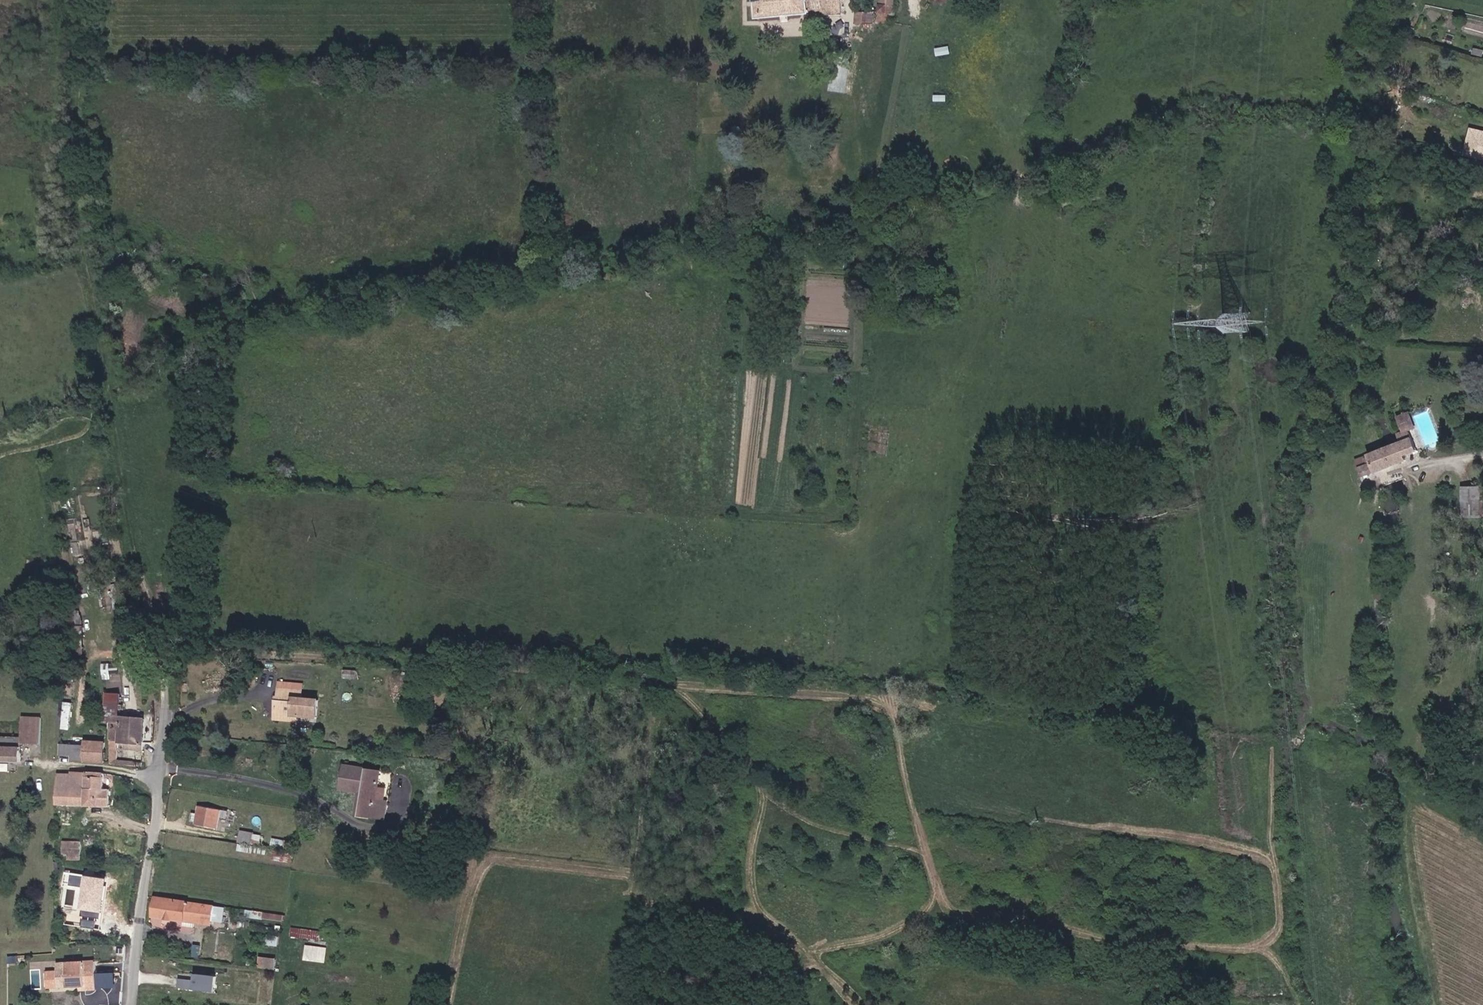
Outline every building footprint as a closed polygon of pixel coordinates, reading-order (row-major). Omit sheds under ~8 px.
[(837,0),(751,0),(751,22),(826,19),(835,18),(837,0)] [(886,29),(889,0),(873,0),(873,15),(845,16),(845,29),(886,29)] [(1471,126),(1463,154),(1482,159),(1482,129),(1471,126)] [(1406,473),(1404,467),(1418,462),(1413,449),(1375,462),(1374,461),(1368,464),(1371,474),(1374,484),(1406,473)] [(1363,488),(1374,484),(1371,474),(1360,478),(1363,488)] [(1463,532),(1479,533),(1481,503),(1464,501),(1463,532)] [(275,687),(298,690),(299,683),(276,680),(275,687)] [(299,691),(298,690),(275,687),(271,712),(294,715),(312,718),(314,700),(298,698),(299,691)] [(64,727),(71,728),(72,704),(65,703),(64,727)] [(270,719),(293,722),(294,715),(271,712),(270,719)] [(114,744),(139,745),(140,721),(108,718),(107,727),(107,744),(114,744)] [(40,745),(40,735),(19,735),(19,726),(0,727),(0,763),(18,763),(19,746),(40,745)] [(71,759),(100,759),(100,743),(79,743),(78,744),(59,745),(59,756),(70,756),(71,759)] [(114,752),(139,752),(139,745),(114,744),(114,752)] [(369,817),(375,772),(360,770),(351,769),(339,767),(337,785),(360,790),(357,816),(369,817)] [(56,804),(107,806),(108,790),(102,790),(102,774),(71,773),(71,775),(56,775),(56,804)] [(107,773),(103,786),(111,788),(115,776),(107,773)] [(352,815),(357,816),(360,790),(337,785),(336,791),(354,795),(352,815)] [(199,826),(219,829),(221,812),(203,809),(200,813),(191,813),(190,821),(199,823),(199,826)] [(258,843),(264,844),(264,836),(259,836),(259,833),(245,831),(242,844),(257,846),(258,843)] [(62,852),(80,852),(80,839),(62,839),(62,852)] [(156,918),(215,925),(218,907),(158,899),(156,918)] [(267,921),(286,923),(287,917),(267,914),(267,921)] [(320,938),(321,929),(292,927),(291,936),(320,938)] [(305,959),(327,961),(328,945),(306,944),(305,959)] [(86,995),(97,994),(96,967),(56,970),(57,993),(85,991),(86,995)] [(217,995),(219,980),(199,978),(198,984),(178,982),(177,990),(217,995)]
